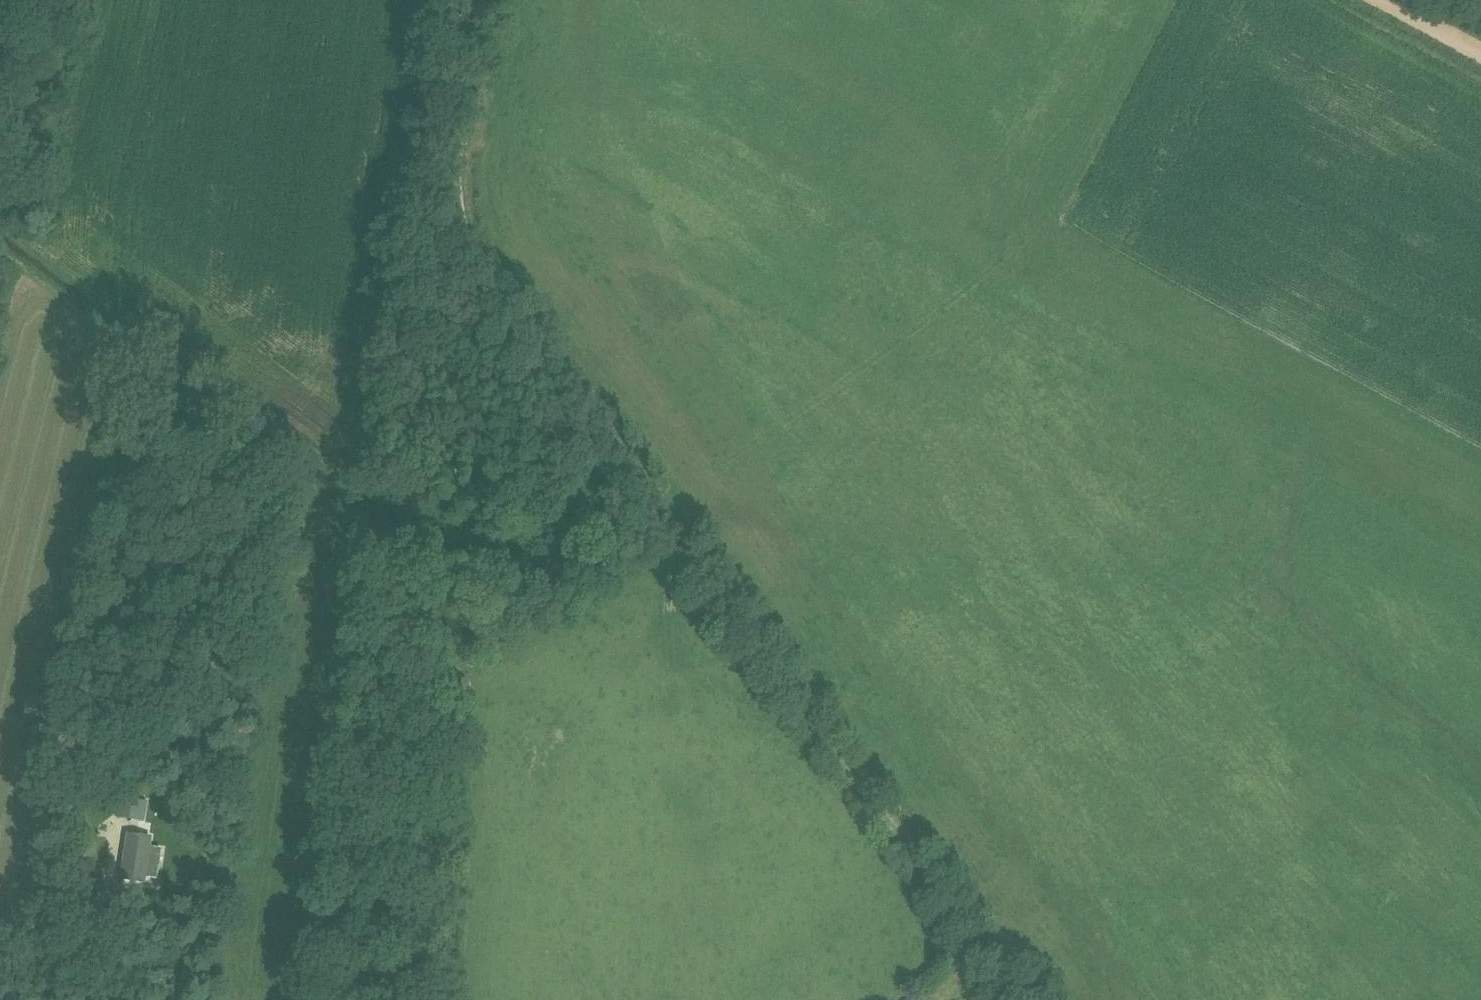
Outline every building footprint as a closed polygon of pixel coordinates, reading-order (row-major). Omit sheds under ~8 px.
[(144,820),(148,800),(118,796),(114,816),(144,820)] [(139,835),(127,833),(120,879),(144,883),(146,877),(156,878),(161,849),(137,845),(139,835)] [(918,993),(916,991),(906,999),(924,999),(918,993)]
